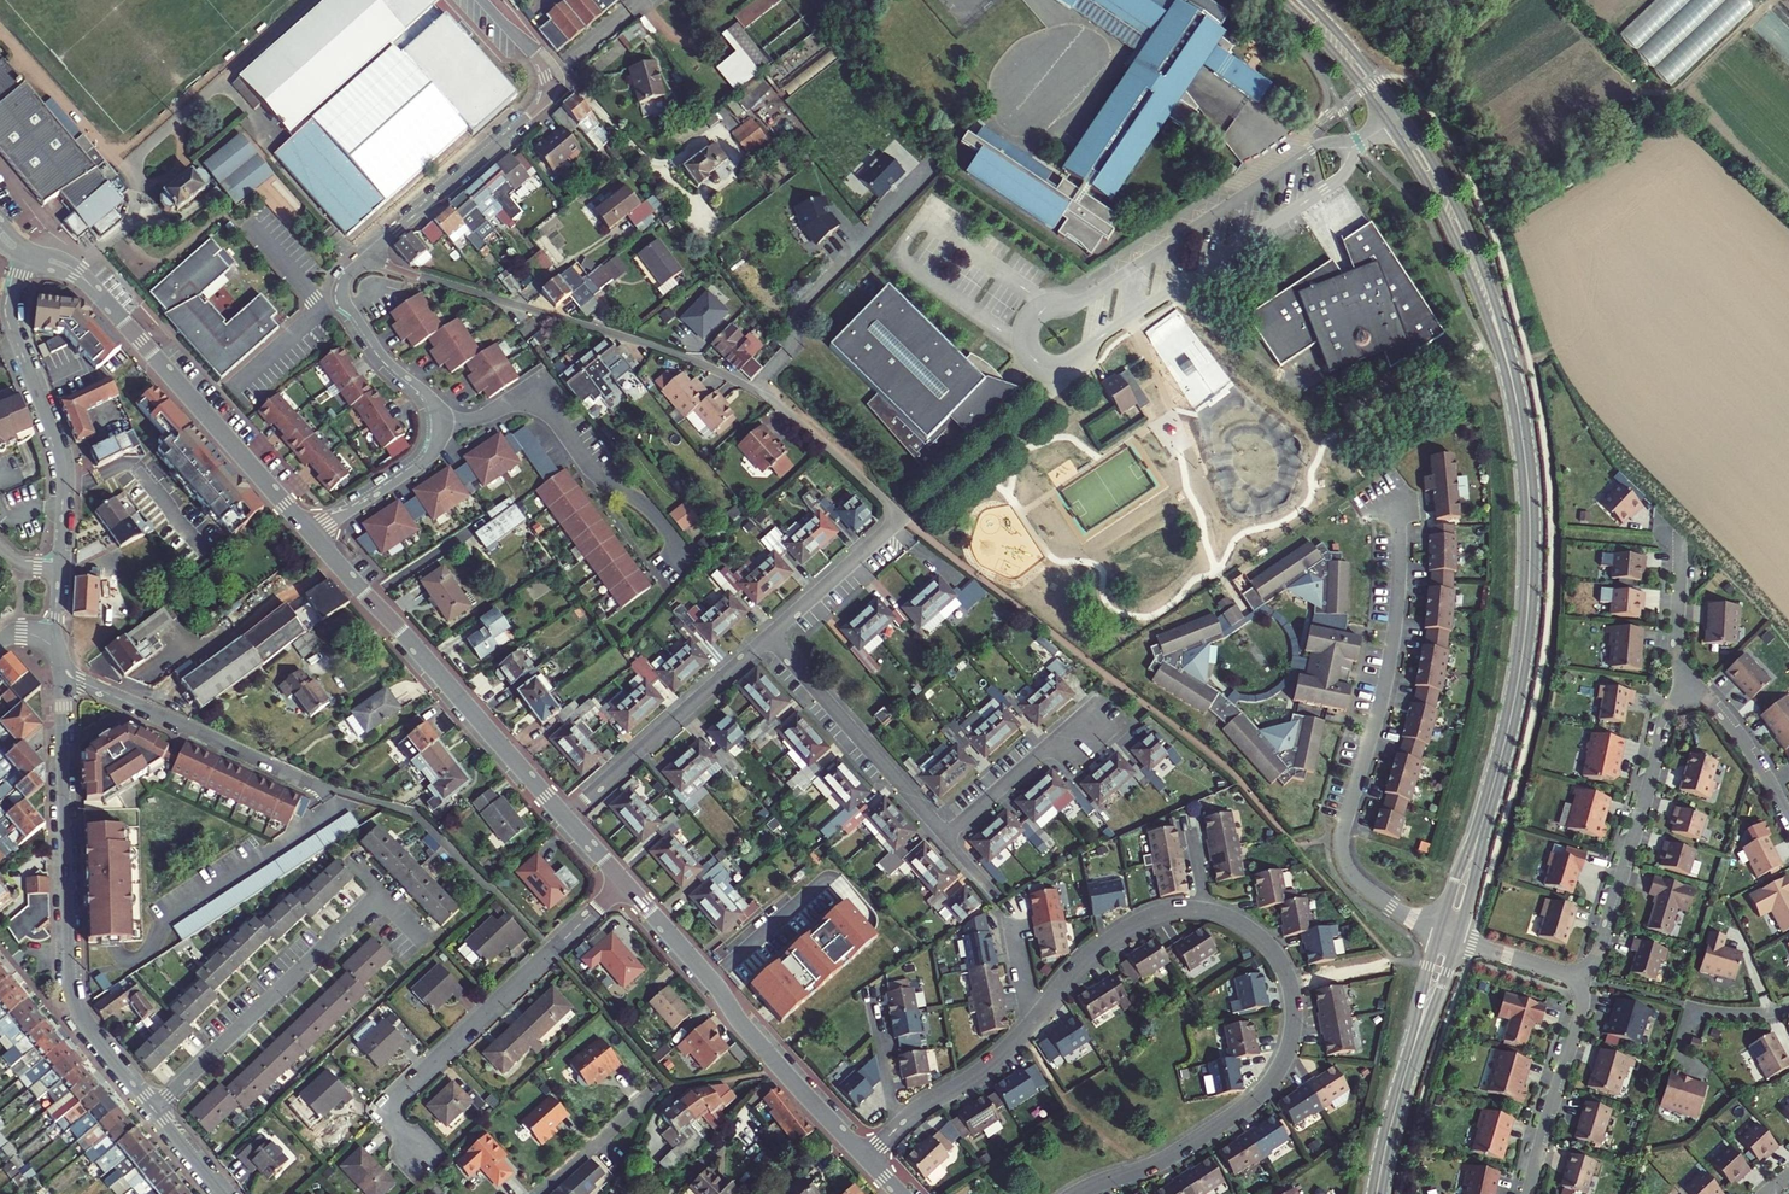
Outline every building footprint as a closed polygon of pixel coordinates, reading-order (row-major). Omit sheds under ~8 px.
[(348,237),(467,131),(472,136),(516,97),(444,18),(442,19),(432,8),(440,1),(439,0),(326,0),(285,28),(233,85),(255,110),(262,103),(290,135),(297,128),(300,131),(292,138),(275,155),(348,237)] [(557,57),(604,19),(588,0),(570,0),(558,10),(556,8),(553,10),(555,12),(547,19),(551,24),(539,34),(557,57)] [(604,19),(626,0),(588,0),(604,19)] [(744,30),(780,2),(779,0),(757,0),(735,18),(744,30)] [(1080,18),(1088,6),(1087,6),(1090,2),(1102,11),(1103,10),(1106,11),(1105,12),(1141,36),(1149,27),(1152,30),(1154,27),(1165,37),(1151,58),(1162,66),(1157,73),(1159,75),(1155,79),(1140,73),(1133,71),(1132,72),(1138,76),(1090,145),(1109,158),(1101,168),(1083,156),(1072,173),(1070,172),(1068,175),(1072,177),(1089,189),(1090,187),(1091,188),(1085,196),(1069,185),(1064,193),(1053,186),(1059,178),(1058,177),(1058,178),(1028,157),(1017,157),(1015,160),(1004,153),(1010,144),(991,131),(990,130),(982,143),(974,137),(968,146),(985,158),(974,174),(1059,234),(1067,222),(1072,225),(1063,238),(1070,244),(1073,240),(1084,248),(1093,260),(1096,261),(1108,244),(1113,247),(1119,237),(1118,236),(1115,234),(1123,222),(1092,200),(1097,192),(1098,193),(1097,194),(1114,206),(1117,208),(1119,206),(1118,205),(1175,123),(1194,136),(1208,115),(1182,83),(1183,81),(1195,90),(1208,72),(1211,68),(1217,72),(1215,76),(1260,108),(1272,90),(1233,63),(1239,55),(1227,45),(1227,40),(1220,39),(1222,36),(1223,37),(1231,27),(1233,29),(1235,28),(1201,0),(1197,0),(1189,9),(1193,13),(1191,16),(1172,0),(1053,0),(1080,18)] [(1758,6),(1752,0),(1654,0),(1622,29),(1673,84),(1758,6)] [(1133,71),(1140,73),(1155,79),(1159,75),(1157,73),(1162,66),(1151,58),(1165,37),(1154,27),(1152,30),(1149,27),(1141,36),(1105,12),(1106,11),(1103,10),(1102,11),(1090,2),(1087,6),(1088,6),(1080,18),(1141,60),(1133,71)] [(638,25),(648,38),(655,32),(645,20),(638,25)] [(621,39),(618,42),(628,55),(648,38),(638,25),(621,39)] [(739,53),(734,57),(716,71),(734,95),(770,67),(737,26),(725,35),(739,53)] [(739,53),(725,35),(720,39),(734,57),(739,53)] [(21,85),(0,60),(0,151),(46,207),(61,197),(93,234),(127,205),(123,201),(132,193),(121,180),(112,188),(110,189),(98,175),(97,174),(75,146),(42,105),(24,83),(21,85)] [(654,65),(628,71),(636,107),(662,100),(654,65)] [(759,76),(740,94),(752,107),(771,89),(759,76)] [(75,146),(84,139),(52,98),(42,105),(75,146)] [(563,132),(569,140),(579,132),(597,154),(605,148),(619,166),(625,161),(576,101),(553,120),(563,132)] [(695,123),(709,141),(723,131),(712,117),(708,113),(695,123)] [(744,131),(734,139),(743,152),(754,144),(755,145),(764,138),(756,127),(746,134),(744,131)] [(297,128),(290,135),(292,138),(300,131),(297,128)] [(547,149),(546,147),(544,145),(534,154),(552,177),(567,165),(569,168),(583,157),(569,140),(563,132),(550,143),(552,145),(547,149)] [(241,136),(203,165),(235,206),(273,177),(241,136)] [(106,166),(84,139),(75,146),(97,174),(106,166)] [(1028,157),(1010,144),(1004,153),(1015,160),(1017,157),(1028,157)] [(1090,145),(1083,156),(1101,168),(1109,158),(1090,145)] [(718,148),(684,173),(699,192),(709,184),(707,182),(727,166),(717,154),(721,151),(718,148)] [(879,201),(894,186),(895,187),(895,186),(906,176),(886,157),(879,164),(877,162),(870,169),(872,172),(861,183),(879,201)] [(521,185),(527,181),(511,160),(505,166),(521,185)] [(499,208),(511,199),(508,196),(521,185),(505,166),(481,185),(499,208)] [(209,185),(210,178),(205,172),(200,171),(193,176),(191,173),(164,193),(166,196),(161,200),(161,206),(165,212),(171,213),(177,209),(179,212),(206,191),(204,189),(209,185)] [(511,222),(499,208),(481,185),(465,198),(488,226),(496,219),(508,233),(515,227),(511,222)] [(612,197),(591,215),(606,232),(624,217),(632,227),(650,212),(649,211),(646,207),(653,202),(648,196),(636,206),(619,186),(609,194),(612,197)] [(221,194),(217,188),(205,196),(210,203),(221,194)] [(465,198),(450,211),(471,238),(478,247),(494,234),(488,226),(465,198)] [(499,208),(511,222),(522,213),(511,199),(499,208)] [(824,200),(797,208),(803,227),(819,245),(839,227),(832,219),(830,220),(828,217),(826,211),(827,210),(824,200)] [(656,205),(653,202),(646,207),(649,211),(656,205)] [(450,211),(435,223),(453,246),(462,238),(466,242),(471,238),(450,211)] [(1442,330),(1368,222),(1338,241),(1350,271),(1340,275),(1329,258),(1243,314),(1277,366),(1312,343),(1326,374),(1380,353),(1387,367),(1442,330)] [(433,225),(423,233),(435,248),(445,240),(433,225)] [(220,378),(279,328),(271,319),(278,313),(262,294),(226,324),(224,322),(226,320),(217,310),(209,299),(200,306),(197,302),(198,300),(199,298),(200,296),(200,294),(232,267),(220,252),(224,249),(213,236),(151,289),(180,323),(177,326),(220,378)] [(424,254),(411,238),(395,251),(411,270),(416,272),(429,261),(423,255),(424,254)] [(471,238),(466,242),(477,256),(483,252),(478,247),(471,238)] [(657,243),(638,256),(661,288),(679,274),(657,243)] [(552,272),(555,270),(543,255),(540,258),(552,272)] [(533,281),(536,285),(552,272),(540,258),(524,270),(533,281)] [(612,281),(600,267),(586,278),(580,283),(592,299),(600,293),(599,292),(612,281)] [(592,299),(580,283),(571,273),(544,296),(545,297),(555,311),(569,300),(580,312),(593,300),(592,299)] [(525,288),(528,291),(536,285),(533,281),(525,288)] [(517,295),(507,282),(500,288),(510,300),(517,295)] [(971,363),(894,290),(836,348),(884,396),(874,406),(933,473),(976,435),(971,430),(975,427),(980,432),(1019,398),(1016,392),(1012,386),(1008,380),(1003,375),(996,369),(989,363),(983,359),(977,357),(971,363)] [(483,390),(488,398),(517,379),(495,344),(480,354),(457,319),(442,329),(419,294),(390,314),(397,323),(391,327),(401,342),(407,339),(413,348),(428,339),(434,348),(429,352),(439,367),(444,364),(451,373),(465,364),(472,373),(466,377),(478,394),(483,390)] [(593,300),(580,312),(586,320),(596,311),(597,304),(593,300)] [(37,305),(33,335),(64,337),(97,373),(121,352),(81,307),(37,305)] [(684,321),(711,347),(730,327),(741,315),(733,308),(725,316),(718,315),(715,317),(704,306),(699,311),(697,309),(684,321)] [(730,327),(711,347),(724,360),(744,340),(730,327)] [(724,360),(738,374),(759,351),(746,338),(744,340),(724,360)] [(608,341),(592,354),(609,376),(621,367),(626,373),(631,370),(615,350),(608,341)] [(49,347),(53,357),(69,351),(61,342),(49,347)] [(621,345),(615,350),(631,370),(633,372),(638,367),(621,345)] [(320,362),(335,384),(353,372),(349,366),(352,363),(342,348),(320,362)] [(592,354),(576,367),(593,389),(600,398),(604,403),(612,396),(601,383),(609,376),(592,354)] [(593,389),(576,367),(560,380),(586,413),(595,405),(593,403),(600,398),(593,389)] [(1132,380),(1126,371),(1117,376),(1123,385),(1132,380)] [(353,372),(335,384),(350,407),(353,404),(371,392),(361,377),(358,379),(353,372)] [(692,391),(687,385),(680,377),(674,382),(667,374),(655,384),(676,410),(684,419),(685,420),(709,399),(698,386),(695,388),(692,391)] [(1148,403),(1132,380),(1123,385),(1117,376),(1113,380),(1109,382),(1107,378),(1099,383),(1120,414),(1135,404),(1138,409),(1148,403)] [(85,412),(118,397),(110,379),(60,403),(76,443),(80,444),(95,436),(85,412)] [(305,559),(147,382),(129,398),(157,430),(150,436),(155,441),(148,447),(261,572),(263,570),(273,582),(305,559)] [(371,392),(353,404),(369,425),(386,413),(381,406),(385,404),(375,390),(371,392)] [(714,394),(709,399),(685,420),(698,435),(704,429),(711,436),(731,419),(724,411),(719,405),(722,403),(714,394)] [(277,395),(258,412),(271,427),(274,424),(279,430),(295,415),(277,395)] [(20,398),(0,406),(0,452),(20,444),(18,440),(35,433),(20,398)] [(668,417),(676,426),(684,419),(676,410),(668,417)] [(386,413),(369,425),(385,447),(405,432),(394,417),(391,419),(386,413)] [(295,415),(279,430),(285,436),(282,438),(294,452),(313,435),(295,415)] [(733,422),(731,419),(711,436),(713,439),(733,422)] [(521,450),(546,484),(537,490),(623,609),(652,588),(565,469),(560,473),(526,426),(512,436),(522,450),(521,450)] [(1218,434),(1228,449),(1240,441),(1231,426),(1218,434)] [(763,427),(761,429),(773,443),(775,441),(763,427)] [(749,458),(747,459),(758,473),(765,473),(768,471),(777,481),(791,469),(783,459),(787,456),(779,447),(775,450),(771,445),(773,443),(761,429),(740,447),(749,458)] [(145,455),(133,431),(91,453),(98,468),(140,447),(145,456),(145,455)] [(37,437),(35,433),(18,440),(20,444),(37,437)] [(368,533),(356,540),(369,555),(379,549),(382,554),(400,543),(417,531),(412,523),(420,518),(427,513),(433,521),(451,509),(468,497),(463,489),(471,484),(477,479),(483,487),(501,475),(519,464),(513,456),(521,450),(522,450),(512,436),(511,434),(503,439),(499,434),(482,446),(463,458),(467,463),(460,468),(452,473),(449,468),(431,480),(413,491),(417,496),(409,501),(401,506),(398,501),(380,513),(363,525),(368,533)] [(313,435),(294,452),(306,466),(309,463),(314,470),(331,455),(313,435)] [(738,449),(747,459),(749,458),(740,447),(738,449)] [(331,455),(314,470),(320,476),(317,478),(329,493),(349,476),(331,455)] [(1431,526),(1455,523),(1449,461),(1425,463),(1427,482),(1419,483),(1420,497),(1427,496),(1429,508),(1431,526)] [(793,470),(791,469),(777,481),(779,482),(793,470)] [(1600,504),(1621,524),(1631,513),(1633,516),(1641,507),(1619,485),(1600,504)] [(127,496),(124,492),(95,514),(110,534),(130,519),(125,512),(118,503),(127,496)] [(825,520),(830,515),(820,505),(810,494),(806,497),(809,510),(814,515),(816,513),(818,516),(803,530),(819,549),(837,533),(825,520)] [(486,549),(526,522),(509,497),(488,512),(493,521),(475,533),(486,549)] [(830,515),(836,522),(842,517),(855,531),(872,516),(856,498),(841,512),(828,498),(820,505),(830,515)] [(682,499),(679,501),(692,517),(694,515),(682,499)] [(679,501),(666,512),(678,528),(692,517),(679,501)] [(137,514),(138,513),(132,506),(125,512),(130,519),(137,514)] [(145,525),(137,514),(130,519),(110,534),(120,548),(155,531),(148,522),(145,525)] [(804,562),(819,549),(803,530),(796,522),(783,533),(776,525),(767,534),(786,555),(792,549),(804,562)] [(1449,531),(1427,532),(1427,541),(1425,541),(1425,559),(1453,559),(1453,541),(1450,541),(1449,531)] [(780,560),(786,555),(767,534),(761,538),(769,546),(768,547),(774,555),(759,569),(776,588),(792,573),(780,560)] [(1242,598),(1253,615),(1292,588),(1296,594),(1314,606),(1314,617),(1316,617),(1347,618),(1349,565),(1341,565),(1342,555),(1329,555),(1322,545),(1314,550),(1310,544),(1250,585),(1253,590),(1242,598)] [(1645,557),(1613,555),(1611,579),(1639,581),(1640,574),(1640,569),(1644,569),(1645,557)] [(759,603),(776,588),(759,569),(750,559),(734,574),(728,568),(722,574),(730,583),(741,595),(747,590),(759,603)] [(1453,559),(1425,559),(1425,577),(1427,577),(1427,586),(1449,587),(1450,577),(1453,576),(1453,559)] [(442,568),(421,584),(449,623),(471,608),(442,568)] [(77,581),(76,581),(75,617),(99,618),(102,570),(93,569),(93,572),(77,578),(77,581)] [(940,574),(924,589),(948,616),(966,601),(973,608),(990,593),(972,578),(965,583),(963,581),(954,590),(940,574)] [(729,596),(713,610),(730,628),(746,613),(735,601),(741,595),(730,583),(723,590),(729,596)] [(305,602),(321,626),(349,608),(328,585),(305,602)] [(1449,587),(1427,586),(1426,595),(1424,594),(1422,614),(1449,617),(1451,597),(1449,597),(1449,587)] [(925,637),(948,616),(924,589),(907,603),(919,617),(913,622),(925,637)] [(1644,594),(1612,591),(1610,615),(1638,617),(1639,611),(1639,605),(1643,606),(1644,594)] [(1231,594),(1216,603),(1223,614),(1237,605),(1231,594)] [(880,597),(863,612),(881,634),(895,621),(900,626),(909,618),(898,606),(892,611),(880,597)] [(1741,607),(1708,604),(1707,623),(1710,624),(1710,631),(1707,631),(1704,631),(1703,643),(1734,645),(1735,626),(1739,626),(1741,607)] [(1223,617),(1230,628),(1243,620),(1235,608),(1223,617)] [(162,611),(173,626),(177,624),(166,609),(162,611)] [(241,641),(261,667),(306,636),(287,609),(241,641)] [(713,643),(730,628),(713,610),(697,625),(691,618),(685,623),(694,633),(695,634),(701,629),(713,643)] [(154,640),(173,626),(162,611),(133,633),(106,655),(125,680),(163,652),(154,640)] [(481,663),(500,650),(495,643),(511,631),(497,612),(481,623),(486,630),(467,644),(481,663)] [(859,641),(851,647),(874,672),(883,664),(873,652),(887,640),(881,634),(863,612),(846,626),(859,641)] [(1449,617),(1422,614),(1420,634),(1423,635),(1422,644),(1444,647),(1445,637),(1448,637),(1449,617)] [(1205,649),(1224,641),(1214,616),(1156,640),(1159,647),(1150,651),(1154,662),(1148,672),(1156,677),(1152,684),(1205,718),(1208,712),(1226,728),(1222,733),(1271,787),(1276,782),(1283,789),(1292,781),(1304,783),(1306,774),(1313,776),(1325,724),(1293,718),(1289,729),(1267,734),(1262,739),(1241,716),(1219,695),(1202,684),(1205,678),(1207,655),(1205,649)] [(1316,617),(1312,631),(1344,638),(1347,625),(1347,618),(1316,617)] [(1641,630),(1610,627),(1609,633),(1608,646),(1612,647),(1610,668),(1641,671),(1642,657),(1639,657),(1636,656),(1637,649),(1640,649),(1641,630)] [(1293,703),(1344,714),(1349,690),(1345,689),(1348,673),(1349,674),(1350,664),(1355,665),(1360,641),(1344,638),(1312,631),(1308,630),(1303,654),(1309,656),(1304,680),(1298,679),(1293,703)] [(676,658),(692,676),(708,662),(698,650),(704,644),(695,634),(694,633),(687,640),(691,645),(676,658)] [(318,650),(309,637),(293,648),(302,661),(318,650)] [(201,712),(261,668),(261,667),(241,641),(196,673),(189,664),(174,675),(178,680),(190,696),(184,699),(190,707),(195,703),(201,712)] [(1444,647),(1422,644),(1421,652),(1418,652),(1414,672),(1441,677),(1445,657),(1443,657),(1444,647)] [(1745,654),(1724,673),(1736,685),(1737,684),(1751,699),(1769,682),(1755,668),(1756,666),(1745,654)] [(2,698),(14,711),(22,704),(39,689),(10,655),(0,664),(0,685),(3,683),(10,691),(2,698)] [(512,688),(532,674),(520,657),(500,671),(501,672),(498,674),(497,676),(502,683),(504,682),(507,680),(512,688)] [(692,676),(676,658),(663,670),(658,665),(650,672),(659,683),(664,678),(676,691),(692,676)] [(1045,689),(1062,709),(1078,695),(1067,682),(1080,670),(1070,659),(1056,672),(1060,676),(1045,689)] [(512,688),(529,712),(547,698),(535,681),(542,676),(538,670),(532,674),(512,688)] [(329,705),(312,680),(309,683),(300,671),(280,685),(288,698),(294,694),(311,718),(329,705)] [(631,699),(648,718),(664,703),(652,690),(659,683),(650,672),(642,679),(647,685),(631,699)] [(1441,677),(1414,672),(1411,692),(1413,692),(1411,700),(1433,705),(1435,696),(1438,697),(1441,677)] [(737,694),(750,709),(768,693),(755,678),(737,694)] [(990,721),(1008,742),(1027,726),(1017,714),(1021,710),(1009,695),(1000,685),(995,690),(1008,705),(990,721)] [(1634,692),(1600,687),(1598,699),(1602,699),(1599,720),(1623,724),(1626,703),(1632,704),(1634,692)] [(1062,709),(1045,689),(1030,702),(1017,688),(1009,695),(1021,710),(1027,717),(1035,711),(1046,723),(1062,709)] [(341,697),(338,692),(331,697),(334,701),(341,697)] [(610,721),(614,725),(620,719),(632,732),(648,718),(631,699),(625,692),(602,712),(610,721)] [(399,713),(385,693),(352,716),(353,718),(345,723),(356,739),(363,734),(365,736),(399,713)] [(783,710),(768,693),(750,709),(764,725),(757,731),(763,738),(777,726),(772,720),(783,710)] [(547,698),(529,712),(541,728),(554,719),(559,726),(562,724),(573,716),(568,710),(560,716),(547,698)] [(1761,717),(1771,733),(1774,731),(1778,737),(1775,739),(1773,740),(1782,753),(1788,749),(1788,702),(1787,699),(1761,717)] [(1433,705),(1411,700),(1409,709),(1407,708),(1402,725),(1430,733),(1434,716),(1431,715),(1433,705)] [(569,758),(588,741),(596,733),(584,719),(598,707),(593,701),(573,716),(562,724),(567,729),(553,741),(569,758)] [(734,724),(741,718),(728,703),(721,709),(727,716),(734,724)] [(22,744),(41,727),(22,704),(14,711),(0,723),(0,742),(1,743),(0,744),(0,763),(22,744)] [(882,709),(874,716),(880,724),(882,727),(891,720),(888,716),(882,709)] [(745,736),(734,724),(727,716),(711,730),(723,743),(716,750),(727,763),(737,774),(745,766),(730,750),(745,736)] [(409,764),(437,743),(417,718),(403,727),(411,739),(397,748),(409,764)] [(954,725),(974,748),(982,741),(994,754),(1008,742),(990,721),(977,733),(972,727),(970,728),(962,718),(954,725)] [(779,740),(791,754),(809,738),(793,721),(781,731),(777,726),(763,738),(753,746),(761,755),(779,740)] [(944,761),(962,781),(981,764),(970,752),(974,748),(954,725),(950,729),(964,744),(944,761)] [(1400,743),(1397,752),(1419,759),(1422,749),(1425,750),(1430,733),(1402,725),(1398,742),(1400,743)] [(122,735),(119,731),(90,748),(93,753),(86,757),(87,770),(82,770),(83,790),(87,790),(88,802),(88,803),(103,802),(126,788),(141,779),(164,765),(167,758),(178,763),(182,755),(171,749),(159,744),(161,740),(142,732),(140,736),(129,731),(122,735)] [(1146,762),(1140,768),(1155,786),(1163,796),(1171,790),(1154,770),(1171,755),(1179,763),(1185,757),(1175,745),(1167,752),(1152,734),(1134,749),(1146,762)] [(1624,742),(1592,734),(1590,743),(1589,743),(1587,745),(1586,749),(1587,752),(1588,752),(1582,777),(1600,781),(1604,779),(1613,781),(1620,776),(1617,772),(1615,769),(1617,759),(1620,760),(1624,742)] [(824,755),(809,738),(791,754),(803,767),(789,779),(797,788),(816,772),(811,766),(824,755)] [(174,772),(292,823),(298,810),(307,813),(315,796),(300,790),(300,791),(277,781),(277,779),(267,775),(267,776),(243,766),(244,765),(234,760),(234,762),(210,751),(211,750),(201,746),(200,747),(188,741),(182,755),(178,763),(174,772)] [(588,741),(569,758),(583,774),(597,762),(601,767),(614,755),(608,748),(601,755),(588,741)] [(727,763),(716,750),(710,755),(698,741),(682,756),(699,775),(716,760),(723,767),(727,763)] [(419,773),(429,787),(456,767),(437,743),(409,764),(416,774),(419,773)] [(32,755),(22,744),(0,763),(0,782),(1,781),(32,755)] [(1393,760),(1387,779),(1413,787),(1419,768),(1416,767),(1419,759),(1397,752),(1395,760),(1393,760)] [(1717,762),(1690,754),(1687,766),(1689,767),(1687,774),(1684,773),(1679,790),(1710,799),(1715,782),(1711,781),(1717,762)] [(43,767),(32,755),(1,781),(4,785),(0,789),(0,802),(43,767)] [(1119,755),(1101,770),(1120,791),(1135,778),(1148,793),(1155,786),(1140,768),(1136,764),(1131,768),(1119,755)] [(699,775),(682,756),(665,771),(678,785),(672,790),(683,803),(689,797),(683,790),(699,775)] [(909,766),(928,788),(937,779),(949,792),(962,781),(944,761),(939,756),(925,768),(917,758),(909,766)] [(141,779),(143,783),(166,769),(164,765),(141,779)] [(811,790),(823,803),(830,797),(849,780),(835,765),(822,778),(816,772),(797,788),(804,796),(811,790)] [(43,786),(43,767),(0,802),(0,822),(24,802),(43,786)] [(456,767),(429,787),(426,789),(432,798),(424,804),(435,819),(452,806),(448,800),(470,784),(456,767)] [(1120,791),(1101,770),(1084,785),(1098,800),(1092,805),(1100,813),(1110,825),(1117,819),(1105,804),(1120,791)] [(1053,775),(1037,789),(1054,809),(1060,816),(1078,800),(1093,818),(1100,813),(1092,805),(1074,784),(1071,781),(1064,787),(1053,775)] [(1383,799),(1381,808),(1402,814),(1405,806),(1407,806),(1413,787),(1387,779),(1381,798),(1383,799)] [(614,810),(628,827),(649,809),(634,792),(641,787),(636,780),(623,791),(629,798),(614,810)] [(863,797),(849,780),(830,797),(844,812),(835,820),(841,826),(854,815),(849,809),(863,797)] [(126,788),(103,802),(105,806),(128,792),(126,788)] [(1054,809),(1037,789),(1022,802),(1034,816),(1027,822),(1039,835),(1048,846),(1056,840),(1040,821),(1054,809)] [(476,802),(511,844),(532,827),(508,797),(501,803),(490,790),(476,802)] [(1577,796),(1567,829),(1603,840),(1607,826),(1601,824),(1599,824),(1601,816),(1604,817),(1609,799),(1578,790),(1577,796)] [(34,814),(24,802),(0,822),(0,832),(2,830),(8,836),(34,814)] [(864,820),(877,835),(895,819),(883,804),(871,815),(864,807),(854,815),(841,826),(837,829),(845,838),(864,820)] [(1376,816),(1370,836),(1396,844),(1402,824),(1400,823),(1402,814),(1381,808),(1378,817),(1376,816)] [(1705,817),(1674,808),(1670,819),(1674,820),(1673,825),(1671,832),(1698,840),(1705,817)] [(657,831),(663,837),(677,825),(671,819),(664,825),(649,809),(628,827),(643,843),(657,831)] [(1210,836),(1206,837),(1208,847),(1240,841),(1237,828),(1235,828),(1231,809),(1205,814),(1210,836)] [(173,929),(182,943),(327,849),(346,836),(360,827),(350,813),(173,929)] [(3,858),(4,859),(44,826),(34,814),(8,836),(0,843),(0,860),(3,858)] [(1009,814),(992,828),(1011,849),(1027,835),(1032,841),(1039,835),(1027,822),(1021,828),(1009,814)] [(912,837),(895,819),(877,835),(893,853),(884,860),(889,865),(903,852),(899,848),(912,837)] [(1181,856),(1180,846),(1176,824),(1148,829),(1152,851),(1144,853),(1146,862),(1152,861),(1181,856)] [(682,832),(677,825),(663,837),(668,843),(654,855),(667,870),(687,853),(675,838),(682,832)] [(381,827),(363,843),(442,929),(460,913),(381,827)] [(1011,849),(992,828),(977,842),(989,856),(983,862),(1002,884),(1008,878),(995,863),(1011,849)] [(127,829),(86,830),(87,872),(85,872),(86,888),(88,888),(89,944),(135,943),(132,848),(127,848),(127,829)] [(1016,855),(1032,841),(1027,835),(1011,849),(1016,855)] [(1764,837),(1743,848),(1751,863),(1749,864),(1756,879),(1781,866),(1775,854),(1774,855),(1764,837)] [(1208,847),(1210,858),(1213,857),(1217,878),(1243,873),(1240,852),(1242,852),(1240,841),(1208,847)] [(1694,852),(1663,842),(1660,854),(1664,855),(1662,860),(1660,866),(1687,875),(1694,852)] [(1580,873),(1586,856),(1565,849),(1563,857),(1549,853),(1545,866),(1547,866),(1548,867),(1543,886),(1569,894),(1573,880),(1572,880),(1575,871),(1579,872),(1580,873)] [(907,871),(917,883),(936,865),(922,850),(910,860),(903,852),(889,865),(879,873),(885,879),(893,872),(899,878),(907,871)] [(695,875),(702,882),(716,870),(709,862),(701,868),(687,853),(667,870),(682,887),(695,875)] [(537,856),(518,873),(549,909),(579,883),(564,867),(554,876),(537,856)] [(1187,888),(1183,866),(1181,856),(1152,861),(1154,873),(1156,873),(1159,893),(1187,888)] [(149,1069),(192,1031),(186,1025),(216,997),(211,991),(271,935),(276,941),(307,912),(312,917),(351,881),(335,864),(296,900),(291,895),(260,923),(254,917),(194,973),(201,980),(171,1009),(175,1014),(134,1052),(149,1069)] [(952,883),(936,865),(917,883),(931,899),(923,905),(928,911),(942,899),(939,895),(952,883)] [(1258,894),(1260,905),(1281,900),(1300,897),(1298,888),(1288,890),(1284,866),(1256,871),(1260,894),(1258,894)] [(693,899),(707,916),(727,898),(713,881),(720,875),(716,870),(702,882),(706,887),(693,899)] [(28,881),(29,897),(29,907),(7,925),(20,944),(27,939),(36,944),(51,941),(43,929),(45,927),(42,923),(47,919),(50,917),(48,873),(44,873),(43,871),(31,881),(28,881)] [(1572,895),(1579,872),(1575,871),(1572,880),(1573,880),(1569,894),(1572,895)] [(1748,897),(1759,917),(1770,911),(1782,933),(1788,929),(1788,881),(1786,876),(1748,897)] [(1695,890),(1653,877),(1648,894),(1654,896),(1657,897),(1654,904),(1647,929),(1668,935),(1669,932),(1672,931),(1673,926),(1672,923),(1676,908),(1688,912),(1695,890)] [(0,879),(0,914),(18,899),(20,900),(21,900),(22,899),(23,899),(24,897),(24,895),(23,893),(21,892),(18,893),(16,895),(1,878),(0,879)] [(1098,883),(1087,885),(1093,916),(1104,914),(1104,912),(1125,908),(1123,896),(1120,881),(1098,885),(1098,883)] [(1032,917),(1034,928),(1065,922),(1063,911),(1061,912),(1057,890),(1029,895),(1033,917),(1032,917)] [(946,912),(958,926),(979,914),(962,894),(948,906),(942,899),(928,911),(937,920),(946,912)] [(1283,922),(1285,932),(1301,929),(1317,926),(1314,912),(1312,912),(1309,895),(1300,897),(1281,900),(1285,921),(1283,922)] [(737,909),(727,898),(707,916),(722,933),(736,920),(742,927),(756,914),(745,902),(737,909)] [(1570,926),(1575,909),(1545,900),(1540,917),(1544,918),(1538,937),(1564,945),(1568,933),(1566,932),(1568,925),(1570,926)] [(845,902),(749,987),(780,1022),(876,937),(845,902)] [(511,951),(527,936),(508,915),(499,924),(493,918),(465,944),(468,947),(460,954),(472,966),(480,959),(486,966),(506,947),(511,951)] [(964,960),(967,971),(969,970),(996,965),(998,964),(996,954),(994,954),(990,933),(987,933),(983,915),(965,926),(967,937),(962,938),(966,959),(964,960)] [(1065,922),(1034,928),(1036,938),(1037,938),(1042,960),(1069,954),(1065,933),(1067,932),(1065,922)] [(1172,940),(1191,968),(1199,963),(1197,961),(1217,947),(1201,923),(1182,936),(1181,934),(1172,940)] [(1334,923),(1317,926),(1301,929),(1303,942),(1305,941),(1309,961),(1338,955),(1333,932),(1336,932),(1334,923)] [(1721,950),(1725,938),(1709,933),(1705,945),(1706,946),(1698,972),(1713,977),(1714,976),(1715,973),(1724,976),(1726,979),(1736,974),(1742,954),(1729,950),(1728,952),(1721,950)] [(623,988),(643,970),(612,935),(583,961),(591,970),(600,961),(623,988)] [(1170,961),(1156,939),(1129,956),(1131,958),(1122,964),(1134,982),(1141,977),(1143,979),(1170,961)] [(1667,950),(1634,940),(1631,951),(1636,953),(1630,973),(1653,981),(1659,960),(1663,961),(1667,950)] [(346,972),(223,1087),(220,1084),(188,1113),(206,1134),(239,1103),(242,1106),(365,991),(362,987),(390,961),(371,941),(342,967),(346,972)] [(583,956),(595,949),(591,942),(579,950),(583,956)] [(458,951),(460,954),(468,947),(465,944),(458,951)] [(457,999),(464,992),(440,965),(412,991),(432,1013),(453,994),(457,999)] [(973,1002),(1004,996),(1002,986),(1000,986),(996,965),(969,970),(973,991),(971,992),(973,1002)] [(0,967),(0,985),(9,978),(0,967)] [(105,992),(113,986),(103,973),(95,979),(105,992)] [(1232,979),(1236,1000),(1230,1001),(1232,1011),(1268,1004),(1267,994),(1264,995),(1260,974),(1232,979)] [(112,995),(95,1008),(104,1021),(129,1003),(142,1021),(154,1011),(130,977),(112,988),(117,994),(113,997),(112,995)] [(886,990),(890,1013),(919,1008),(914,985),(911,986),(910,977),(886,982),(888,990),(886,990)] [(1128,995),(1117,977),(1106,984),(1104,981),(1079,997),(1095,1022),(1122,1003),(1124,1007),(1132,1001),(1128,995)] [(0,985),(0,1004),(18,989),(9,978),(0,985)] [(1343,981),(1315,987),(1319,1008),(1317,1008),(1319,1019),(1351,1013),(1350,1004),(1347,1004),(1343,981)] [(673,1030),(691,1014),(667,987),(649,1003),(673,1030)] [(0,1004),(0,1022),(27,1000),(18,989),(0,1004)] [(517,1024),(534,1042),(569,1009),(551,991),(517,1024)] [(1546,1007),(1504,994),(1497,1017),(1509,1020),(1503,1041),(1524,1047),(1530,1029),(1532,1021),(1535,1022),(1541,1024),(1546,1007)] [(981,1034),(1008,1029),(1004,1007),(1006,1007),(1004,996),(973,1002),(968,1003),(970,1013),(977,1012),(981,1034)] [(27,1000),(0,1022),(0,1035),(2,1038),(6,1035),(36,1010),(27,1000)] [(1646,1015),(1648,1010),(1615,1000),(1611,1015),(1613,1016),(1610,1023),(1604,1021),(1601,1033),(1637,1044),(1646,1015)] [(898,1036),(900,1046),(922,1042),(920,1031),(923,1030),(919,1008),(890,1013),(894,1036),(898,1036)] [(36,1010),(6,1035),(15,1046),(45,1021),(36,1010)] [(1351,1013),(1319,1019),(1322,1031),(1324,1031),(1328,1050),(1355,1045),(1351,1023),(1353,1022),(1351,1013)] [(1091,1039),(1075,1015),(1046,1034),(1048,1037),(1041,1042),(1052,1060),(1060,1055),(1062,1058),(1091,1039)] [(708,1020),(677,1047),(686,1057),(690,1053),(706,1071),(729,1050),(713,1033),(717,1030),(708,1020)] [(45,1021),(15,1046),(1,1057),(10,1068),(20,1060),(54,1032),(45,1021)] [(403,1054),(410,1047),(385,1021),(378,1027),(372,1021),(353,1038),(359,1045),(357,1046),(378,1069),(399,1049),(403,1054)] [(1240,1056),(1260,1052),(1258,1041),(1256,1041),(1252,1022),(1224,1027),(1228,1047),(1226,1047),(1229,1058),(1240,1056)] [(534,1042),(517,1024),(483,1056),(501,1075),(529,1049),(534,1054),(540,1048),(534,1042)] [(54,1032),(20,1060),(25,1066),(15,1074),(19,1079),(63,1043),(54,1032)] [(1749,1046),(1760,1064),(1757,1065),(1766,1080),(1788,1066),(1788,1064),(1782,1051),(1781,1052),(1770,1034),(1749,1046)] [(621,1065),(601,1039),(570,1064),(580,1076),(579,1081),(582,1086),(588,1086),(594,1081),(605,1073),(607,1076),(621,1065)] [(1691,1039),(1688,1049),(1698,1052),(1701,1042),(1691,1039)] [(72,1054),(63,1043),(19,1079),(20,1081),(26,1076),(34,1085),(72,1054)] [(735,1044),(729,1050),(741,1064),(748,1058),(735,1044)] [(658,1064),(671,1052),(665,1045),(652,1057),(658,1064)] [(927,1049),(900,1054),(905,1078),(908,1077),(910,1087),(931,1083),(928,1071),(931,1070),(927,1049)] [(1631,1060),(1600,1050),(1595,1069),(1597,1069),(1595,1077),(1592,1076),(1590,1075),(1586,1087),(1615,1096),(1621,1077),(1625,1078),(1629,1065),(1631,1060)] [(1497,1058),(1486,1092),(1523,1103),(1527,1089),(1521,1088),(1518,1087),(1521,1079),(1523,1080),(1529,1062),(1498,1052),(1497,1058)] [(81,1065),(72,1054),(34,1085),(27,1090),(37,1101),(42,1096),(81,1065)] [(1212,1075),(1216,1093),(1244,1088),(1239,1067),(1242,1067),(1240,1056),(1229,1058),(1208,1062),(1210,1075),(1212,1075)] [(1315,1072),(1305,1078),(1323,1106),(1333,1100),(1337,1106),(1348,1098),(1348,1085),(1334,1063),(1316,1074),(1315,1072)] [(1021,1068),(994,1085),(998,1091),(1006,1103),(1009,1108),(1036,1091),(1035,1088),(1043,1083),(1031,1064),(1022,1070),(1021,1068)] [(90,1076),(81,1065),(42,1096),(51,1107),(45,1111),(46,1113),(90,1076)] [(856,1071),(839,1087),(858,1108),(875,1092),(872,1089),(879,1082),(865,1067),(858,1074),(856,1071)] [(1682,1073),(1670,1070),(1662,1099),(1667,1108),(1679,1112),(1681,1115),(1685,1116),(1688,1115),(1688,1114),(1697,1117),(1706,1087),(1688,1081),(1687,1084),(1680,1082),(1680,1079),(1682,1073)] [(288,1106),(307,1126),(316,1118),(318,1121),(321,1119),(320,1118),(340,1100),(344,1105),(351,1098),(327,1071),(288,1106)] [(607,1076),(605,1073),(594,1081),(597,1084),(607,1076)] [(90,1076),(46,1113),(55,1123),(63,1116),(99,1087),(90,1076)] [(1314,1111),(1323,1106),(1305,1078),(1296,1084),(1297,1086),(1279,1098),(1295,1122),(1313,1110),(1314,1111)] [(463,1095),(453,1085),(430,1106),(448,1125),(470,1104),(479,1113),(489,1104),(472,1087),(463,1095)] [(689,1091),(719,1125),(727,1118),(721,1111),(719,1108),(722,1105),(725,1108),(737,1098),(725,1085),(689,1091)] [(108,1098),(99,1087),(63,1116),(73,1127),(108,1098)] [(760,1120),(787,1153),(813,1131),(778,1088),(765,1098),(774,1110),(760,1120)] [(702,1115),(715,1131),(720,1126),(719,1125),(689,1091),(678,1101),(695,1121),(702,1115)] [(1006,1103),(998,1091),(989,1097),(997,1109),(1006,1103)] [(1000,1115),(997,1109),(989,1097),(985,1092),(958,1109),(959,1112),(951,1117),(962,1134),(970,1128),(973,1132),(1000,1115)] [(117,1109),(108,1098),(73,1127),(82,1138),(117,1109)] [(523,1125),(542,1146),(557,1132),(553,1126),(556,1123),(558,1125),(568,1116),(553,1098),(523,1125)] [(1659,1106),(1659,1108),(1681,1115),(1679,1112),(1667,1108),(1662,1099),(1659,1106)] [(710,1137),(695,1121),(678,1101),(661,1115),(671,1127),(664,1132),(672,1141),(669,1143),(674,1149),(660,1163),(672,1175),(710,1137)] [(1611,1111),(1584,1103),(1579,1119),(1581,1119),(1575,1139),(1600,1146),(1606,1127),(1611,1111)] [(126,1120),(117,1109),(82,1138),(90,1149),(126,1120)] [(1514,1120),(1483,1111),(1478,1129),(1482,1131),(1475,1153),(1504,1161),(1509,1146),(1506,1145),(1504,1145),(1506,1138),(1508,1139),(1514,1120)] [(1253,1123),(1245,1128),(1264,1156),(1271,1152),(1269,1149),(1288,1136),(1273,1113),(1255,1125),(1253,1123)] [(126,1120),(90,1149),(85,1153),(95,1164),(96,1163),(135,1131),(126,1120)] [(1756,1124),(1738,1141),(1758,1162),(1763,1157),(1767,1153),(1769,1156),(1778,1148),(1756,1124)] [(1264,1156),(1245,1128),(1233,1136),(1235,1138),(1218,1149),(1234,1172),(1250,1161),(1252,1164),(1264,1156)] [(145,1142),(135,1131),(96,1163),(105,1174),(113,1168),(145,1142)] [(928,1134),(905,1157),(924,1177),(947,1154),(944,1151),(950,1145),(937,1131),(930,1137),(928,1134)] [(662,1134),(669,1143),(672,1141),(664,1132),(662,1134)] [(252,1175),(258,1170),(267,1180),(286,1162),(268,1143),(265,1145),(259,1138),(237,1159),(252,1175)] [(497,1160),(502,1155),(487,1138),(467,1156),(468,1158),(457,1168),(468,1181),(480,1170),(498,1190),(512,1177),(501,1164),(497,1160)] [(145,1142),(113,1168),(122,1179),(154,1153),(145,1142)] [(9,1160),(16,1153),(8,1143),(0,1150),(9,1160)] [(1728,1147),(1710,1164),(1730,1185),(1735,1180),(1739,1176),(1741,1179),(1750,1171),(1728,1147)] [(122,1179),(110,1189),(114,1193),(126,1193),(131,1190),(163,1164),(154,1153),(122,1179)] [(358,1153),(338,1171),(360,1193),(377,1193),(388,1184),(358,1153)] [(506,1160),(502,1155),(497,1160),(501,1164),(506,1160)] [(1596,1163),(1570,1155),(1566,1167),(1567,1168),(1561,1187),(1570,1189),(1584,1193),(1590,1175),(1592,1176),(1596,1163)] [(18,1172),(24,1167),(15,1156),(9,1161),(18,1172)] [(1209,1156),(1190,1168),(1188,1166),(1182,1170),(1197,1193),(1204,1193),(1205,1193),(1204,1191),(1224,1178),(1209,1156)] [(590,1161),(554,1193),(585,1193),(593,1186),(591,1183),(602,1173),(590,1161)] [(131,1190),(134,1193),(149,1193),(172,1175),(163,1164),(131,1190)] [(1498,1173),(1467,1166),(1465,1172),(1462,1186),(1466,1187),(1464,1193),(1490,1193),(1490,1192),(1493,1193),(1498,1173)] [(736,1188),(726,1179),(721,1183),(707,1169),(689,1188),(696,1193),(730,1193),(736,1188)] [(757,1178),(759,1180),(768,1171),(766,1169),(757,1178)] [(1182,1170),(1173,1176),(1174,1178),(1154,1191),(1156,1193),(1197,1193),(1182,1170)] [(768,1171),(759,1180),(766,1187),(775,1179),(768,1171)] [(1684,1189),(1689,1193),(1722,1193),(1702,1172),(1684,1189)] [(149,1193),(172,1193),(181,1186),(172,1175),(149,1193)] [(33,1178),(28,1182),(36,1192),(41,1188),(33,1178)] [(786,1193),(817,1193),(802,1178),(786,1193)]
